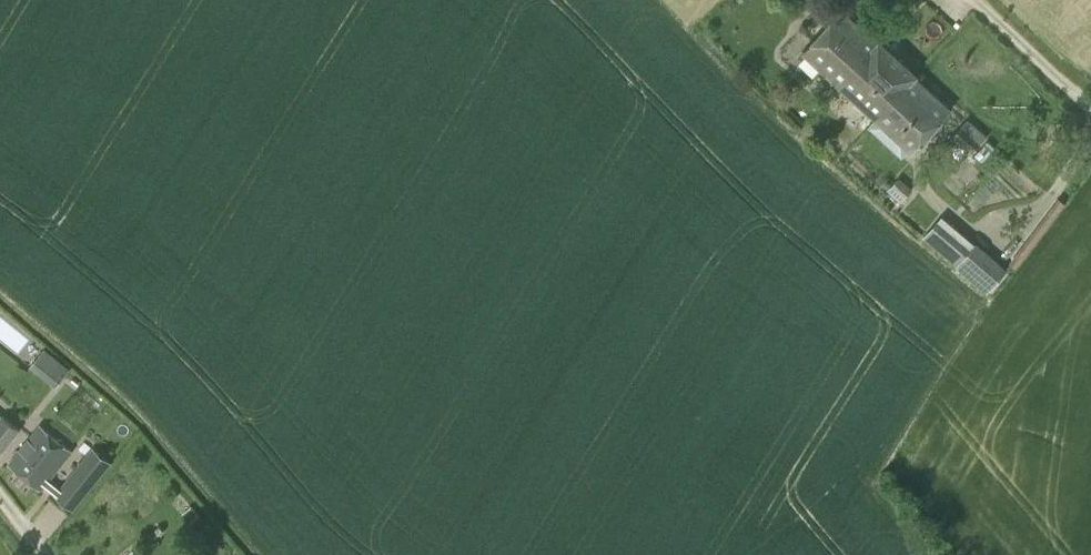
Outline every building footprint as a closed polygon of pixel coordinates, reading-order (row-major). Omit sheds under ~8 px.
[(841,85),(878,43),(842,10),(804,51),(841,85)] [(877,118),(914,77),(916,75),(880,41),(878,43),(841,85),(877,118)] [(914,77),(877,118),(911,150),(949,109),(914,77)] [(970,154),(984,139),(965,122),(951,137),(970,154)] [(900,202),(912,188),(900,177),(888,189),(882,184),(880,187),(885,192),(887,190),(900,202)] [(971,246),(939,218),(923,237),(956,265),(955,266),(987,293),(1007,269),(975,242),(971,246)] [(70,369),(44,348),(30,366),(56,387),(70,369)] [(19,430),(2,416),(0,418),(0,453),(19,430)] [(41,488),(72,449),(41,424),(10,463),(41,488)] [(99,442),(57,487),(75,504),(117,458),(99,442)] [(192,505),(182,514),(192,524),(201,516),(192,505)]
